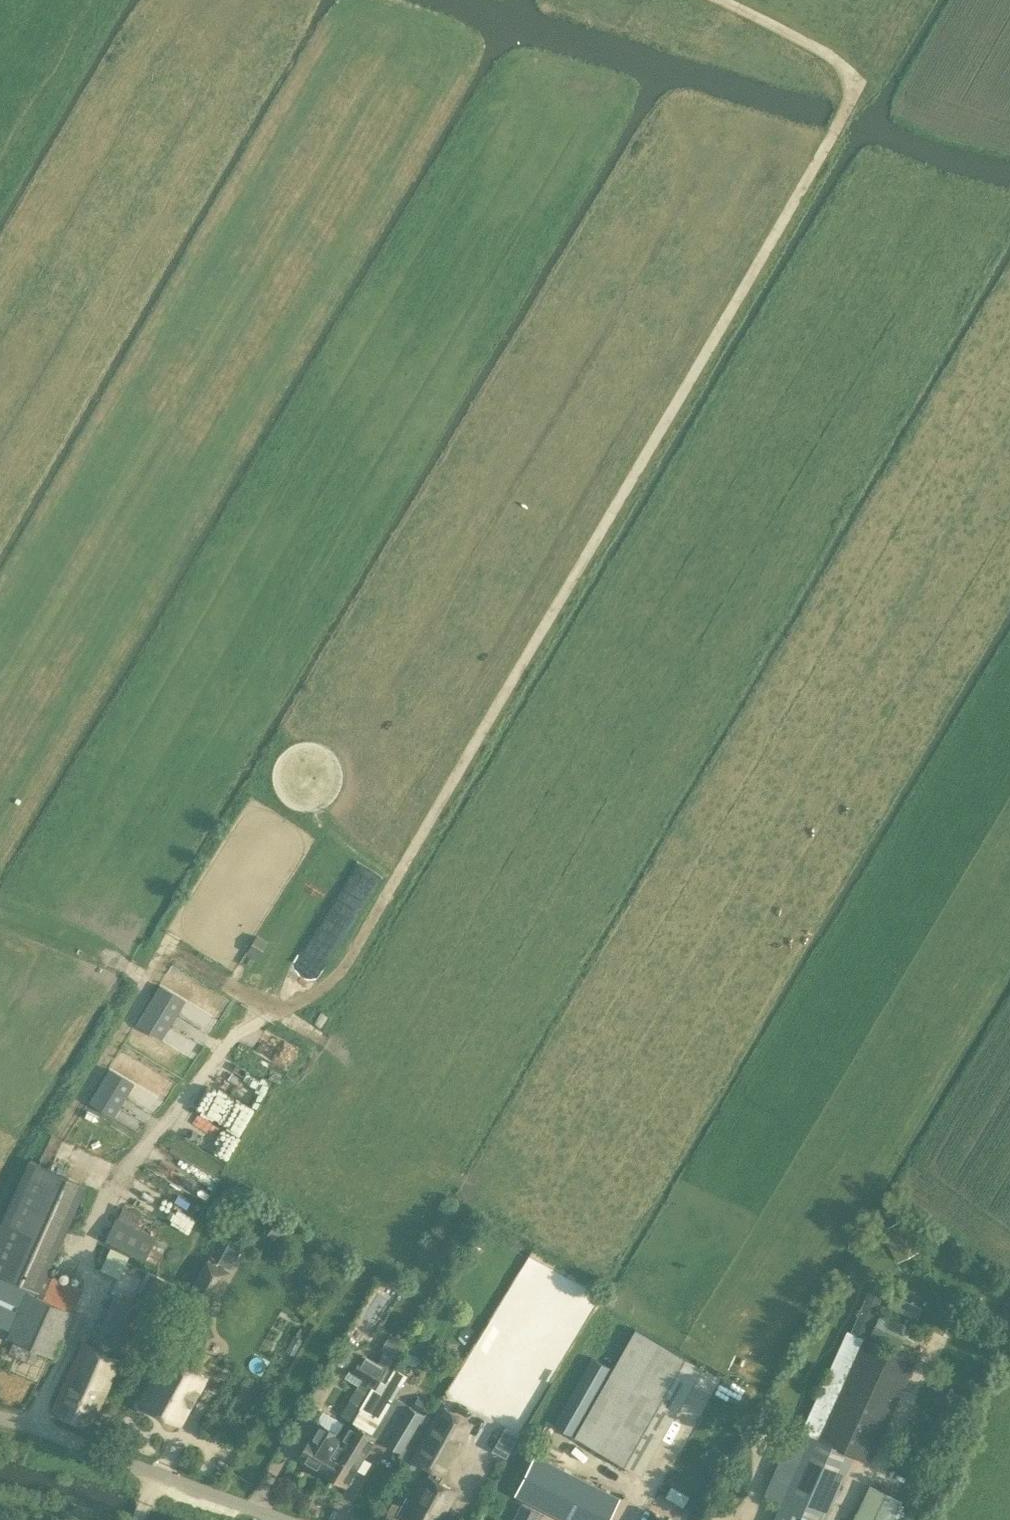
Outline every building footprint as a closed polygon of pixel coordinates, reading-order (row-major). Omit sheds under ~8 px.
[(257,937),(250,949),(260,955),(267,943),(257,937)] [(186,1000),(161,986),(138,1024),(162,1039),(186,1000)] [(274,1050),(293,1061),(300,1049),(281,1038),(274,1050)] [(210,1082),(254,1106),(269,1081),(225,1056),(210,1082)] [(110,1068),(90,1101),(115,1116),(135,1083),(110,1068)] [(220,1160),(234,1140),(213,1126),(199,1147),(220,1160)] [(0,1225),(0,1324),(10,1328),(6,1337),(14,1340),(8,1353),(32,1363),(38,1350),(53,1357),(73,1311),(72,1310),(82,1288),(48,1274),(87,1185),(29,1159),(0,1225)] [(106,1240),(146,1258),(156,1238),(162,1224),(123,1206),(118,1218),(116,1217),(106,1240)] [(156,1238),(146,1258),(158,1264),(167,1244),(156,1238)] [(217,1259),(230,1266),(242,1245),(228,1238),(217,1259)] [(102,1269),(118,1277),(127,1258),(111,1251),(102,1269)] [(551,1302),(564,1271),(529,1256),(516,1287),(551,1302)] [(232,1271),(207,1258),(184,1298),(209,1312),(232,1271)] [(170,1285),(152,1277),(142,1301),(160,1309),(170,1285)] [(382,1281),(378,1290),(396,1298),(400,1289),(382,1281)] [(859,1316),(852,1331),(854,1331),(854,1333),(862,1336),(864,1335),(865,1336),(883,1293),(882,1292),(881,1291),(873,1288),(872,1288),(870,1288),(862,1308),(859,1316)] [(92,1336),(117,1346),(134,1302),(109,1293),(92,1336)] [(802,1431),(790,1457),(800,1462),(774,1519),(825,1519),(842,1481),(854,1455),(869,1461),(914,1362),(847,1331),(802,1431)] [(604,1448),(644,1471),(691,1387),(652,1364),(656,1356),(629,1341),(574,1436),(602,1452),(604,1448)] [(91,1428),(121,1358),(83,1342),(54,1410),(91,1428)] [(180,1425),(207,1377),(166,1354),(140,1402),(180,1425)] [(363,1355),(352,1372),(376,1387),(379,1381),(387,1369),(363,1355)] [(555,1424),(573,1434),(610,1367),(593,1357),(555,1424)] [(395,1368),(385,1385),(397,1391),(407,1374),(395,1368)] [(340,1414),(352,1421),(373,1387),(361,1380),(340,1414)] [(373,1387),(352,1421),(373,1433),(397,1391),(385,1385),(379,1381),(376,1387),(375,1388),(373,1387)] [(429,1414),(435,1404),(418,1394),(412,1405),(429,1414)] [(425,1414),(407,1404),(385,1441),(402,1451),(398,1459),(404,1463),(429,1420),(424,1416),(425,1414)] [(463,1416),(437,1404),(411,1457),(427,1465),(423,1473),(420,1472),(408,1497),(407,1496),(398,1513),(413,1519),(441,1519),(456,1489),(438,1480),(442,1473),(446,1475),(474,1422),(463,1416)] [(343,1437),(352,1421),(343,1436),(320,1422),(299,1456),(323,1470),(322,1471),(332,1477),(342,1460),(333,1455),(344,1437),(343,1437)] [(376,1436),(352,1421),(343,1437),(344,1437),(333,1455),(342,1460),(332,1477),(347,1486),(376,1436)] [(507,1456),(516,1433),(501,1426),(492,1449),(507,1456)] [(619,1492),(528,1451),(509,1494),(568,1519),(606,1519),(619,1492)] [(903,1499),(870,1483),(852,1519),(893,1519),(903,1499)] [(694,1512),(700,1502),(692,1497),(686,1507),(694,1512)] [(399,1504),(385,1498),(375,1519),(392,1519),(399,1504)] [(541,1513),(521,1504),(513,1519),(538,1519),(541,1513)]
